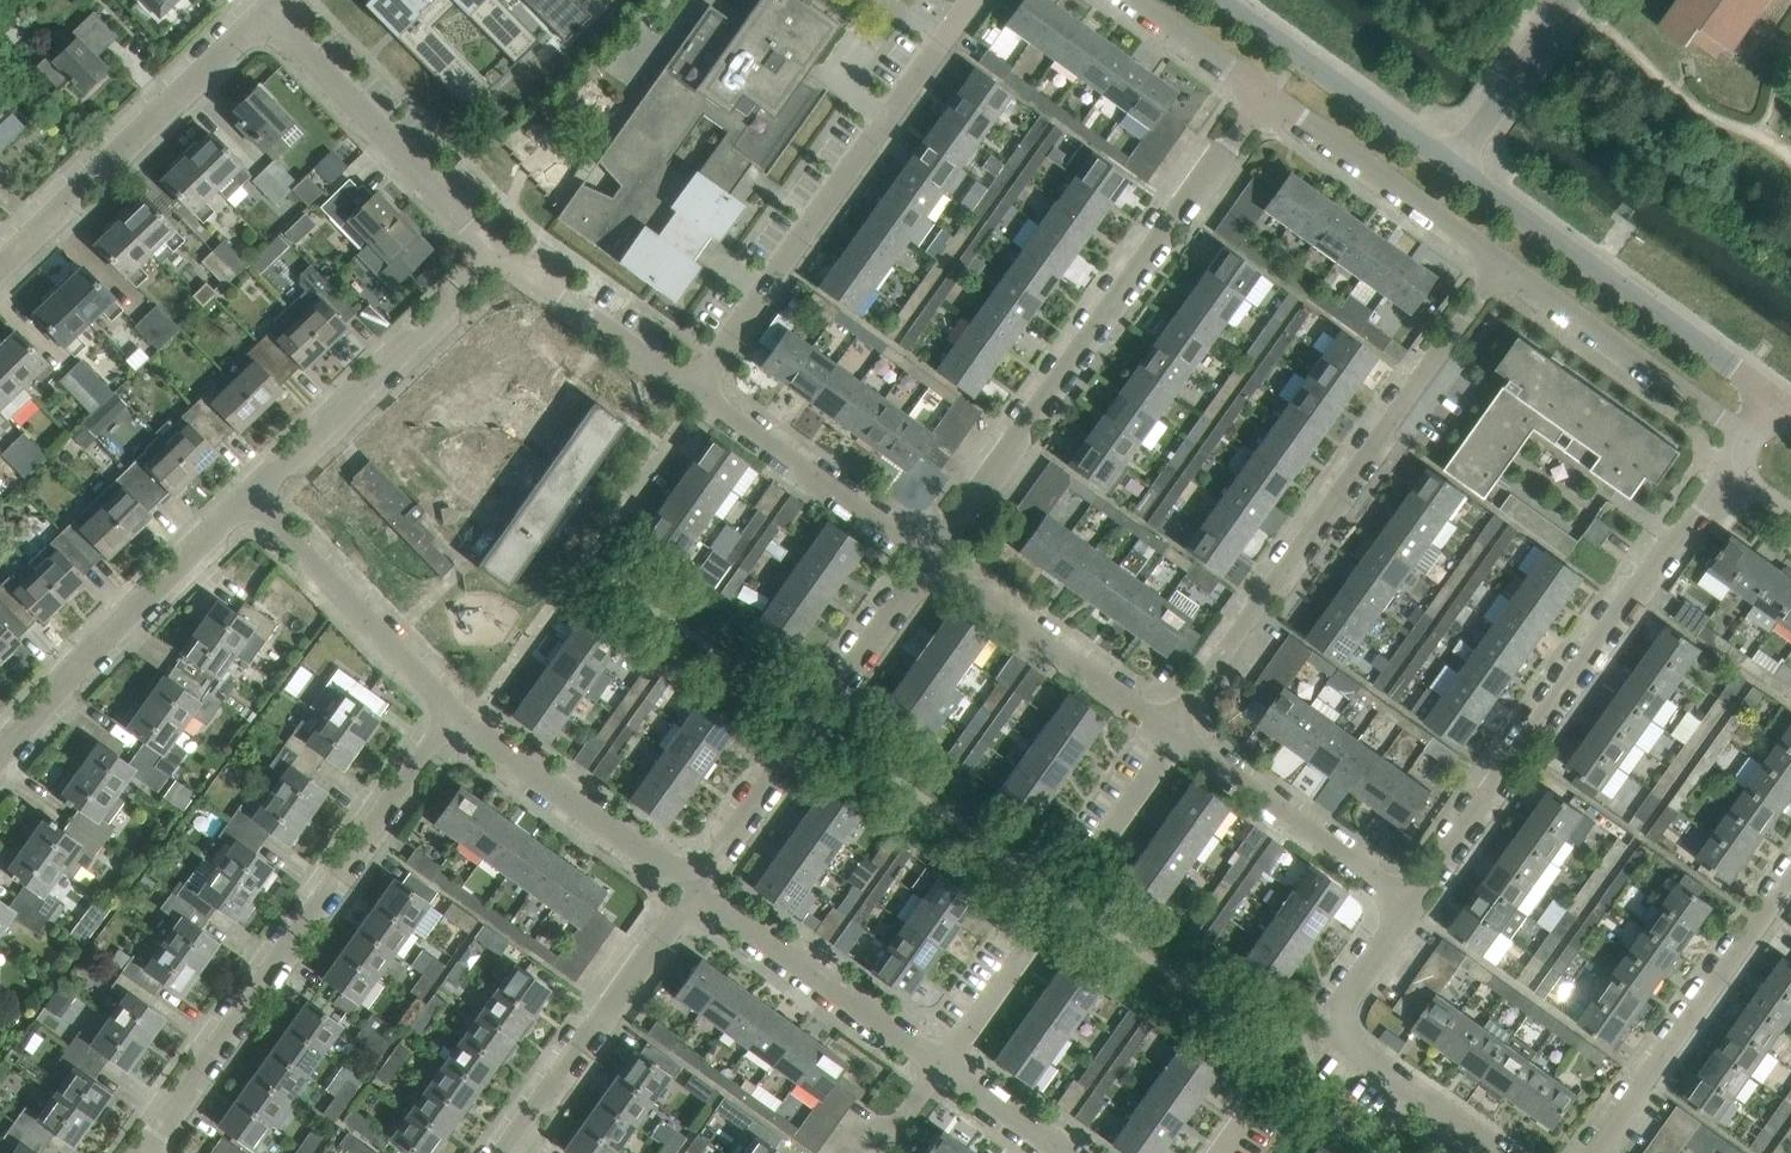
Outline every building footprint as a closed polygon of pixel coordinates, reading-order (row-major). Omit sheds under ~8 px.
[(160,16),(177,0),(145,0),(160,16)] [(365,4),(468,109),(493,84),(492,83),(491,85),(433,26),(456,3),(468,15),(469,14),(515,61),(513,63),(514,64),(539,39),(501,0),(368,0),(365,4)] [(813,62),(825,45),(826,45),(841,24),(807,0),(758,0),(740,25),(709,4),(664,67),(672,73),(665,84),(657,78),(641,101),(648,106),(634,126),(626,120),(613,139),(599,160),(610,172),(609,172),(621,185),(613,197),(597,190),(597,191),(581,184),(567,204),(566,204),(557,217),(675,302),(701,265),(693,259),(710,235),(718,241),(745,205),(730,194),(751,165),(766,175),(828,89),(803,71),(810,60),(813,62)] [(1056,4),(1051,0),(1022,0),(1004,25),(1029,42),(1056,4)] [(1668,17),(1671,19),(1665,26),(1663,24),(1661,26),(1687,45),(1693,37),(1716,54),(1724,44),(1729,47),(1738,35),(1748,30),(1745,25),(1753,14),(1763,9),(1760,4),(1763,0),(1680,0),(1668,17)] [(1053,59),(1080,21),(1056,4),(1029,42),(1053,59)] [(118,36),(103,18),(95,9),(70,33),(76,38),(55,60),(49,54),(37,65),(60,89),(70,79),(74,83),(75,81),(84,90),(106,68),(95,56),(118,36)] [(1077,77),(1105,38),(1080,21),(1053,59),(1077,77)] [(1102,94),(1129,56),(1105,38),(1077,77),(1102,94)] [(987,49),(978,61),(1003,79),(1009,70),(1012,66),(987,49)] [(1126,111),(1153,73),(1129,56),(1102,94),(1126,111)] [(1012,94),(993,81),(974,67),(957,91),(995,119),(1012,94)] [(1033,88),(1009,70),(1003,79),(1027,96),(1033,88)] [(1178,91),(1153,73),(1126,111),(1149,128),(1150,129),(1156,121),(1165,109),(1178,91)] [(238,123),(263,149),(273,159),(289,145),(278,134),(292,121),(273,102),(272,103),(259,90),(260,88),(259,87),(233,112),(241,120),(238,123)] [(1057,105),(1033,88),(1027,96),(1051,113),(1057,105)] [(995,119),(957,91),(939,116),(978,143),(995,119)] [(24,125),(7,108),(5,106),(0,100),(0,148),(24,125)] [(1081,122),(1057,105),(1051,113),(1075,131),(1081,122)] [(1187,125),(1165,109),(1156,121),(1178,137),(1187,125)] [(1049,121),(1040,114),(1022,139),(1031,145),(1049,121)] [(978,143),(939,116),(922,140),(960,167),(978,143)] [(1178,137),(1156,121),(1150,129),(1149,128),(1147,131),(1170,148),(1178,137)] [(1105,139),(1081,122),(1075,131),(1099,148),(1105,139)] [(1055,125),(1037,150),(1046,156),(1063,131),(1055,125)] [(1170,148),(1147,131),(1139,142),(1163,159),(1170,148)] [(251,174),(227,150),(211,133),(199,144),(196,140),(183,153),(216,186),(227,197),(251,174)] [(1014,169),(1031,145),(1022,139),(1005,163),(1014,169)] [(1129,156),(1105,139),(1099,148),(1123,165),(1129,156)] [(960,167),(922,140),(905,164),(943,191),(960,167)] [(1163,159),(1139,142),(1132,153),(1155,170),(1163,159)] [(1028,180),(1046,156),(1037,150),(1020,174),(1028,180)] [(1112,202),(1129,178),(1091,151),(1074,175),(1112,202)] [(216,186),(183,153),(170,165),(174,168),(163,179),(203,222),(214,211),(203,199),(216,186)] [(1132,153),(1129,156),(1123,165),(1146,181),(1155,170),(1132,153)] [(275,158),(264,169),(287,193),(292,189),(298,182),(275,158)] [(997,194),(1014,169),(1005,163),(988,187),(997,194)] [(943,191),(905,164),(887,188),(926,216),(943,191)] [(287,193),(264,169),(253,180),(276,204),(287,193)] [(1288,227),(1315,189),(1290,171),(1277,189),(1269,201),(1263,209),(1264,210),(1288,227)] [(1277,189),(1255,173),(1246,185),(1269,201),(1277,189)] [(307,174),(298,182),(292,189),(308,205),(323,190),(307,174)] [(1011,204),(1028,180),(1020,174),(1002,198),(1011,204)] [(1095,227),(1112,202),(1074,175),(1057,199),(1095,227)] [(362,183),(329,215),(346,232),(361,249),(398,213),(376,191),(369,198),(359,187),(363,184),(362,183)] [(1269,201),(1246,185),(1239,196),(1262,213),(1264,210),(1263,209),(1269,201)] [(979,218),(997,194),(988,187),(971,211),(979,218)] [(926,216),(887,188),(870,212),(908,240),(926,216)] [(1312,244),(1339,206),(1315,189),(1288,227),(1312,244)] [(1262,213),(1239,196),(1231,207),(1254,224),(1262,213)] [(185,239),(161,214),(144,197),(133,208),(129,205),(116,217),(150,251),(162,239),(173,250),(185,239)] [(994,228),(1011,204),(1002,198),(985,222),(994,228)] [(1077,251),(1095,227),(1057,199),(1039,224),(1077,251)] [(1336,261),(1363,223),(1339,206),(1312,244),(1336,261)] [(1254,224),(1231,207),(1223,218),(1246,235),(1254,224)] [(962,242),(979,218),(971,211),(954,236),(962,242)] [(908,240),(870,212),(853,237),(891,264),(908,240)] [(419,235),(398,213),(361,249),(374,261),(394,282),(427,250),(426,249),(422,252),(413,242),(419,235)] [(150,251),(116,217),(104,229),(107,232),(96,244),(113,261),(137,286),(148,275),(136,263),(150,251)] [(1246,235),(1223,218),(1214,230),(1238,247),(1244,238),(1246,235)] [(298,221),(286,233),(297,244),(309,232),(298,221)] [(977,252),(994,228),(985,222),(968,246),(977,252)] [(1360,279),(1387,240),(1363,223),(1336,261),(1360,279)] [(1060,275),(1077,251),(1039,224),(1022,248),(1060,275)] [(945,266),(962,242),(954,236),(936,260),(945,266)] [(224,237),(213,248),(237,272),(248,261),(224,237)] [(891,264),(853,237),(835,261),(874,288),(891,264)] [(1267,255),(1244,238),(1238,247),(1261,264),(1267,255)] [(1384,296),(1411,258),(1387,240),(1360,279),(1384,296)] [(1261,272),(1242,259),(1223,245),(1205,270),(1243,297),(1261,272)] [(959,276),(977,252),(968,246),(951,270),(959,276)] [(237,272),(213,248),(201,259),(225,284),(237,272)] [(1043,299),(1060,275),(1022,248),(1005,272),(1043,299)] [(1291,272),(1267,255),(1261,264),(1285,281),(1291,272)] [(1436,275),(1411,258),(1384,296),(1409,314),(1436,275)] [(928,290),(945,266),(936,260),(919,284),(928,290)] [(874,288),(835,261),(818,285),(856,312),(874,288)] [(356,311),(340,294),(311,263),(300,273),(301,284),(305,289),(287,307),(326,347),(349,325),(342,318),(352,308),(356,312),(356,311)] [(123,309),(99,284),(82,267),(71,277),(67,274),(55,286),(89,321),(101,308),(112,320),(123,309)] [(942,300),(959,276),(951,270),(934,294),(942,300)] [(1243,297),(1205,270),(1188,294),(1226,321),(1243,297)] [(1025,324),(1043,299),(1005,272),(987,296),(1025,324)] [(911,314),(928,290),(919,284),(902,308),(911,314)] [(89,321),(55,286),(42,298),(46,302),(34,313),(75,355),(86,344),(76,333),(89,321)] [(1340,307),(1316,289),(1309,298),(1334,315),(1340,307)] [(838,309),(833,305),(814,291),(805,304),(824,318),(829,321),(838,309)] [(1289,292),(1271,317),(1280,323),(1298,298),(1289,292)] [(925,324),(942,300),(934,294),(916,318),(925,324)] [(1226,321),(1188,294),(1171,318),(1209,345),(1226,321)] [(1008,348),(1025,324),(987,296),(970,321),(1008,348)] [(157,302),(146,312),(169,337),(180,326),(157,302)] [(1303,303),(1286,327),(1294,334),(1312,309),(1303,303)] [(304,368),(326,347),(287,307),(274,320),(277,323),(258,341),(287,371),(297,361),(304,368)] [(1364,324),(1340,307),(1334,315),(1358,333),(1367,320),(1364,324)] [(893,339),(911,314),(902,308),(884,333),(893,339)] [(863,326),(838,309),(829,321),(830,321),(833,317),(856,334),(863,326)] [(169,337),(146,312),(135,323),(159,347),(169,337)] [(784,384),(812,345),(789,329),(793,323),(778,313),(758,340),(772,350),(760,366),(784,384)] [(1263,347),(1280,323),(1271,317),(1254,341),(1263,347)] [(907,349),(925,324),(916,318),(899,343),(907,349)] [(1209,345),(1171,318),(1153,342),(1192,369),(1209,345)] [(1391,338),(1367,320),(1358,333),(1382,350),(1391,338)] [(991,372),(1008,348),(970,321),(953,345),(991,372)] [(887,343),(863,326),(856,334),(881,352),(887,343)] [(1277,358),(1294,334),(1286,327),(1269,352),(1277,358)] [(1361,381),(1378,356),(1340,329),(1322,354),(1361,381)] [(32,348),(16,331),(4,342),(1,338),(0,339),(0,363),(21,385),(34,373),(45,384),(57,374),(32,348)] [(1678,446),(1563,365),(1559,371),(1547,363),(1552,357),(1521,335),(1498,368),(1513,378),(1508,384),(1506,383),(1505,385),(1513,391),(1504,403),(1498,399),(1487,414),(1493,419),(1485,431),(1479,426),(1468,442),(1474,446),(1465,458),(1459,454),(1449,468),(1447,466),(1445,468),(1487,497),(1488,495),(1481,490),(1534,416),(1540,420),(1535,427),(1633,496),(1648,474),(1655,479),(1678,446)] [(276,381),(287,371),(258,341),(239,360),(246,368),(233,381),(261,410),(283,388),(276,381)] [(1245,371),(1263,347),(1254,341),(1237,365),(1245,371)] [(1192,369),(1153,342),(1136,366),(1174,393),(1192,369)] [(911,360),(887,343),(881,352),(905,369),(911,360)] [(809,401),(836,363),(812,345),(784,384),(809,401)] [(974,396),(991,372),(953,345),(935,369),(974,396)] [(1260,382),(1277,358),(1269,352),(1251,376),(1260,382)] [(1343,405),(1361,381),(1322,354),(1305,378),(1343,405)] [(81,358),(70,369),(102,402),(114,392),(81,358)] [(935,378),(911,360),(905,369),(929,386),(935,378)] [(0,363),(0,411),(8,419),(19,409),(8,397),(21,385),(0,363)] [(833,418),(860,380),(836,363),(809,401),(833,418)] [(1228,396),(1245,371),(1237,365),(1220,389),(1228,396)] [(1174,393),(1136,366),(1119,390),(1157,418),(1174,393)] [(102,402),(70,369),(59,380),(91,413),(102,402)] [(1243,406),(1260,382),(1251,376),(1234,400),(1243,406)] [(959,394),(935,378),(929,386),(952,403),(959,394)] [(1326,429),(1343,405),(1305,378),(1288,402),(1326,429)] [(857,436),(885,398),(860,380),(833,418),(857,436)] [(238,431),(261,410),(233,381),(220,393),(213,385),(193,405),(221,434),(232,424),(238,431)] [(1211,420),(1228,396),(1220,389),(1202,414),(1211,420)] [(1157,418),(1119,390),(1102,414),(1140,442),(1157,418)] [(982,411),(962,397),(959,394),(952,403),(950,406),(973,423),(982,411)] [(882,453),(909,415),(885,398),(857,436),(882,453)] [(1225,430),(1243,406),(1234,400),(1217,424),(1225,430)] [(1309,453),(1326,429),(1288,402),(1271,426),(1309,453)] [(210,444),(221,434),(193,405),(173,424),(169,419),(155,432),(160,437),(195,473),(217,451),(210,444)] [(973,423),(950,406),(942,417),(966,434),(973,423)] [(1140,442),(1102,414),(1084,439),(1123,466),(1140,442)] [(1194,444),(1211,420),(1202,414),(1185,438),(1194,444)] [(919,452),(928,441),(933,432),(932,432),(909,415),(882,453),(906,471),(919,452)] [(966,434),(942,417),(935,428),(958,445),(966,434)] [(1208,454),(1225,430),(1217,424),(1200,448),(1208,454)] [(1292,477),(1309,453),(1271,426),(1253,450),(1292,477)] [(958,445),(935,428),(932,432),(933,432),(928,441),(950,456),(958,445)] [(24,430),(13,441),(36,466),(47,455),(24,430)] [(173,494),(195,473),(160,437),(127,468),(156,497),(166,487),(173,494)] [(748,464),(712,438),(710,437),(693,461),(731,488),(748,464)] [(1177,468),(1194,444),(1185,438),(1168,462),(1177,468)] [(1123,466),(1084,439),(1067,463),(1105,491),(1123,466)] [(36,466),(13,441),(2,452),(25,476),(36,466)] [(950,456),(928,441),(919,452),(941,468),(950,456)] [(1191,478),(1208,454),(1200,448),(1182,472),(1191,478)] [(1274,502),(1292,477),(1253,450),(1236,474),(1274,502)] [(1074,477),(1070,474),(1050,460),(1042,472),(1065,489),(1067,486),(1074,477)] [(731,488),(693,461),(675,485),(714,513),(731,488)] [(1159,492),(1177,468),(1168,462),(1151,486),(1159,492)] [(1468,493),(1429,466),(1412,490),(1450,517),(1468,493)] [(145,507),(156,497),(127,468),(94,500),(102,508),(130,536),(152,514),(145,507)] [(1065,489),(1042,472),(1034,483),(1057,500),(1065,489)] [(1174,502),(1191,478),(1182,472),(1165,496),(1174,502)] [(1257,526),(1274,502),(1236,474),(1219,498),(1257,526)] [(1097,494),(1074,477),(1067,486),(1091,502),(1097,494)] [(767,515),(785,490),(772,481),(754,506),(767,515)] [(1057,500),(1034,483),(1026,494),(1049,511),(1057,500)] [(714,513),(675,485),(658,509),(696,537),(714,513)] [(1142,517),(1159,492),(1151,486),(1133,511),(1142,517)] [(1450,517),(1412,490),(1395,514),(1433,541),(1450,517)] [(786,528),(803,503),(791,494),(773,519),(782,525),(786,528)] [(1049,511),(1026,494),(1018,505),(1040,521),(1046,513),(1047,514),(1049,511)] [(1121,511),(1097,494),(1091,502),(1115,520),(1121,511)] [(1156,527),(1174,502),(1165,496),(1147,521),(1156,527)] [(1516,518),(1527,502),(1519,496),(1518,497),(1519,498),(1508,512),(1516,518)] [(1240,550),(1257,526),(1219,498),(1202,523),(1240,550)] [(107,557),(130,536),(102,508),(94,500),(61,531),(90,560),(100,551),(107,557)] [(1523,523),(1535,507),(1527,502),(1516,518),(1523,523)] [(1040,521),(1018,505),(1010,517),(1032,533),(1040,521)] [(750,539),(767,515),(754,506),(758,509),(741,532),(750,539)] [(1531,528),(1542,513),(1535,507),(1523,523),(1531,528)] [(696,537),(658,509),(640,534),(679,561),(696,537)] [(1145,528),(1121,511),(1115,520),(1139,537),(1145,528)] [(1043,569),(1071,531),(1047,514),(1046,513),(1040,521),(1032,533),(1019,551),(1043,569)] [(1504,519),(1496,513),(1478,538),(1487,544),(1504,519)] [(1538,534),(1549,518),(1542,513),(1531,528),(1538,534)] [(1433,541),(1395,514),(1377,539),(1415,566),(1433,541)] [(1614,527),(1597,515),(1584,533),(1601,546),(1614,527)] [(1545,539),(1557,523),(1549,518),(1538,534),(1545,539)] [(765,549),(782,525),(773,519),(756,543),(765,549)] [(848,572),(866,547),(827,520),(810,545),(848,572)] [(1222,575),(1240,550),(1202,523),(1184,547),(1222,575)] [(1501,554),(1519,529),(1510,523),(1493,548),(1501,554)] [(1553,544),(1564,528),(1557,523),(1545,539),(1553,544)] [(1169,545),(1145,528),(1139,537),(1163,554),(1169,545)] [(1579,539),(1564,528),(1553,544),(1568,555),(1579,539)] [(79,570),(90,560),(61,531),(42,550),(50,557),(36,570),(64,599),(86,578),(79,570)] [(1067,586),(1095,548),(1071,531),(1043,569),(1067,586)] [(733,563),(750,539),(741,532),(724,557),(733,563)] [(1732,585),(1756,551),(1733,534),(1709,568),(1732,585)] [(1470,568),(1487,544),(1478,538),(1461,562),(1470,568)] [(1415,566),(1377,539),(1360,563),(1398,590),(1415,566)] [(748,573),(765,549),(756,543),(739,567),(748,573)] [(831,596),(848,572),(810,545),(792,569),(831,596)] [(1193,563),(1169,545),(1163,554),(1187,571),(1184,575),(1185,575),(1193,563)] [(1092,603),(1119,565),(1095,548),(1067,586),(1092,603)] [(1484,578),(1501,554),(1493,548),(1475,572),(1484,578)] [(1568,601),(1585,576),(1547,549),(1530,574),(1568,601)] [(1756,601),(1780,568),(1756,551),(1732,585),(1756,601)] [(715,588),(733,563),(724,557),(707,581),(715,588)] [(1452,592),(1470,568),(1461,562),(1444,586),(1452,592)] [(1218,580),(1193,563),(1185,575),(1209,593),(1218,580)] [(1398,590),(1360,563),(1343,587),(1381,614),(1398,590)] [(1790,602),(1790,567),(1787,564),(1781,568),(1780,568),(1756,601),(1779,618),(1790,602)] [(1116,621),(1143,582),(1119,565),(1092,603),(1116,621)] [(730,598),(748,573),(739,567),(721,592),(730,598)] [(813,621),(831,596),(792,569),(775,594),(813,621)] [(64,599),(36,570),(24,582),(12,571),(0,583),(0,599),(25,624),(35,614),(42,621),(64,599)] [(1467,602),(1484,578),(1475,572),(1458,596),(1467,602)] [(1550,625),(1568,601),(1530,574),(1512,598),(1550,625)] [(1140,638),(1167,600),(1143,582),(1116,621),(1140,638)] [(1435,616),(1452,592),(1444,586),(1426,610),(1435,616)] [(1381,614),(1343,587),(1325,611),(1363,639),(1381,614)] [(796,645),(813,621),(775,594),(758,618),(796,645)] [(1450,626),(1467,602),(1458,596),(1441,620),(1450,626)] [(1698,632),(1711,614),(1687,597),(1674,615),(1698,632)] [(1533,649),(1550,625),(1512,598),(1495,622),(1533,649)] [(25,624),(0,599),(0,661),(21,641),(14,634),(25,624)] [(218,600),(200,625),(236,650),(250,629),(265,640),(277,623),(251,605),(242,617),(218,600)] [(1192,617),(1172,603),(1167,600),(1140,638),(1165,656),(1192,617)] [(1779,618),(1790,627),(1790,602),(1779,618)] [(989,636),(951,609),(933,633),(971,661),(989,636)] [(1418,640),(1435,616),(1426,610),(1409,634),(1418,640)] [(1363,639),(1325,611),(1308,636),(1346,663),(1363,639)] [(1712,615),(1711,614),(1698,632),(1721,649),(1728,638),(1706,622),(1712,615)] [(581,616),(564,641),(602,668),(620,644),(581,616)] [(1432,650),(1450,626),(1441,620),(1424,644),(1432,650)] [(1516,674),(1533,649),(1495,622),(1478,646),(1516,674)] [(1703,648),(1688,637),(1669,623),(1652,647),(1686,671),(1703,648)] [(226,665),(236,650),(200,625),(196,629),(190,625),(177,644),(183,648),(180,652),(199,665),(191,677),(222,699),(236,680),(226,665)] [(1314,649),(1311,646),(1291,632),(1283,644),(1306,661),(1308,657),(1314,649)] [(971,661),(933,633),(916,657),(954,685),(971,661)] [(1401,664),(1418,640),(1409,634),(1392,658),(1401,664)] [(1752,655),(1728,638),(1721,649),(1745,666),(1752,655)] [(602,668),(564,641),(546,665),(585,693),(602,668)] [(1306,661),(1283,644),(1275,655),(1298,672),(1306,661)] [(1415,675),(1432,650),(1424,644),(1406,668),(1415,675)] [(1516,674),(1478,646),(1460,671),(1498,698),(1516,674)] [(1686,671),(1652,647),(1635,670),(1669,695),(1686,671)] [(1338,666),(1314,649),(1308,657),(1332,675),(1338,666)] [(1008,687),(1026,662),(1013,653),(995,678),(1008,687)] [(1298,672),(1275,655),(1267,666),(1290,683),(1298,672)] [(1775,672),(1752,655),(1745,666),(1768,682),(1775,672)] [(954,685),(916,657),(899,682),(937,709),(954,685)] [(1383,689),(1401,664),(1392,658),(1374,683),(1383,689)] [(656,670),(648,664),(630,688),(638,695),(656,670)] [(585,693),(546,665),(529,690),(567,717),(585,693)] [(1026,700),(1044,675),(1031,666),(1014,691),(1022,697),(1026,700)] [(1290,683),(1267,666),(1259,677),(1281,693),(1287,685),(1288,686),(1290,683)] [(1362,683),(1338,666),(1332,675),(1356,692),(1362,683)] [(339,668),(327,684),(340,694),(324,715),(362,742),(381,716),(356,699),(365,686),(339,668)] [(1397,699),(1415,675),(1406,668),(1389,693),(1397,699)] [(1669,695),(1635,670),(1618,694),(1652,718),(1669,695)] [(1481,722),(1498,698),(1460,671),(1443,695),(1481,722)] [(1737,672),(1719,697),(1729,704),(1747,678),(1737,672)] [(1775,672),(1768,682),(1790,699),(1790,683),(1775,672)] [(222,699),(191,677),(190,678),(196,682),(188,693),(164,675),(162,678),(156,673),(142,692),(148,697),(145,701),(181,727),(191,713),(205,723),(222,699)] [(653,705),(671,680),(662,674),(644,699),(653,705)] [(1281,693),(1259,677),(1251,689),(1273,705),(1281,693)] [(991,711),(1008,687),(995,678),(999,681),(982,705),(991,711)] [(937,709),(899,682),(881,706),(919,734),(937,709)] [(1387,700),(1362,683),(1356,692),(1380,709),(1387,700)] [(1764,691),(1755,684),(1737,709),(1746,716),(1764,691)] [(1312,703),(1288,686),(1287,685),(1281,693),(1273,705),(1260,723),(1285,741),(1312,703)] [(621,719),(638,695),(630,688),(613,713),(621,719)] [(567,717),(529,690),(512,714),(550,741),(567,717)] [(1005,721),(1022,697),(1014,691),(996,715),(1005,721)] [(1089,744),(1106,719),(1068,692),(1050,717),(1089,744)] [(1652,718),(1618,694),(1601,717),(1635,742),(1652,718)] [(1464,746),(1481,722),(1443,695),(1426,719),(1464,746)] [(1712,727),(1729,704),(1719,697),(1703,720),(1712,727)] [(636,729),(653,705),(644,699),(627,723),(636,729)] [(719,752),(737,727),(699,700),(681,725),(719,752)] [(1411,717),(1387,700),(1380,709),(1404,726),(1411,717)] [(181,727),(145,701),(142,705),(136,701),(122,720),(128,725),(126,727),(151,745),(143,756),(137,751),(137,752),(168,775),(187,749),(173,739),(181,727)] [(1309,758),(1336,720),(1312,703),(1285,741),(1309,758)] [(973,735),(991,711),(982,705),(965,729),(973,735)] [(362,742),(324,715),(311,706),(284,744),(316,767),(317,766),(311,762),(319,751),(343,769),(362,742)] [(1730,739),(1746,716),(1737,709),(1720,732),(1730,739)] [(604,743),(621,719),(613,713),(596,736),(592,734),(591,734),(604,743)] [(988,745),(1005,721),(996,715),(979,739),(988,745)] [(1071,768),(1089,744),(1050,717),(1033,741),(1071,768)] [(1435,735),(1411,717),(1404,726),(1428,743),(1425,747),(1426,747),(1435,735)] [(1635,742),(1601,717),(1584,741),(1618,765),(1635,742)] [(1333,776),(1360,737),(1336,720),(1309,758),(1333,776)] [(1696,750),(1712,727),(1703,720),(1687,743),(1696,750)] [(619,753),(636,729),(627,723),(610,747),(619,753)] [(702,776),(719,752),(681,725),(664,749),(702,776)] [(1782,739),(1790,746),(1790,726),(1782,739)] [(956,760),(973,735),(965,729),(947,754),(956,760)] [(1713,762),(1730,739),(1720,732),(1704,755),(1713,762)] [(586,768),(604,743),(591,734),(574,758),(586,768)] [(1459,752),(1435,735),(1426,747),(1450,765),(1459,752)] [(1357,793),(1384,755),(1360,737),(1333,776),(1357,793)] [(970,770),(988,745),(979,739),(962,764),(970,770)] [(1782,739),(1765,763),(1790,781),(1790,746),(1782,739)] [(1054,792),(1071,768),(1033,741),(1016,765),(1054,792)] [(1618,765),(1584,741),(1568,765),(1579,773),(1572,781),(1595,798),(1618,765)] [(98,742),(80,767),(117,794),(132,772),(158,790),(168,775),(137,752),(136,753),(142,757),(134,768),(98,742)] [(1679,773),(1696,750),(1687,743),(1670,766),(1679,773)] [(316,768),(316,767),(284,744),(269,765),(283,775),(271,791),(308,818),(327,792),(302,774),(310,763),(316,768)] [(623,756),(619,753),(610,747),(592,772),(605,781),(623,756)] [(685,801),(702,776),(664,749),(646,773),(685,801)] [(1381,810),(1408,772),(1384,755),(1357,793),(1381,810)] [(1697,785),(1713,762),(1704,755),(1687,779),(1697,785)] [(1790,798),(1790,781),(1765,763),(1748,786),(1782,810),(1790,798)] [(1036,817),(1054,792),(1016,765),(998,790),(1036,817)] [(1662,797),(1679,773),(1670,766),(1653,790),(1662,797)] [(117,794),(80,767),(77,772),(70,768),(57,787),(63,792),(61,794),(66,798),(65,800),(71,804),(72,802),(86,812),(78,823),(72,818),(71,819),(103,842),(115,825),(110,822),(125,800),(117,794)] [(1433,789),(1414,776),(1408,772),(1381,810),(1406,828),(1433,789)] [(667,825),(685,801),(646,773),(629,798),(667,825)] [(1680,809),(1697,785),(1687,779),(1670,802),(1680,809)] [(1230,808),(1191,781),(1174,805),(1212,832),(1230,808)] [(458,841),(485,803),(461,785),(434,823),(458,841)] [(1765,834),(1782,810),(1748,786),(1731,810),(1765,834)] [(1576,794),(1570,802),(1551,788),(1534,812),(1568,836),(1591,804),(1576,794)] [(823,789),(805,813),(843,840),(861,816),(823,789)] [(1646,820),(1662,797),(1653,790),(1636,813),(1646,820)] [(289,844),(308,818),(271,791),(256,813),(242,803),(231,819),(262,842),(263,841),(257,837),(265,826),(289,844)] [(1656,841),(1680,809),(1670,802),(1647,835),(1656,841)] [(482,858),(509,820),(485,803),(458,841),(482,858)] [(1212,832),(1174,805),(1157,829),(1195,857),(1212,832)] [(1748,858),(1765,834),(1731,810),(1714,833),(1748,858)] [(1568,836),(1534,812),(1517,835),(1551,859),(1568,836)] [(843,840),(805,813),(788,837),(826,865),(843,840)] [(29,839),(26,843),(62,871),(72,878),(81,865),(85,868),(103,842),(71,819),(70,820),(77,824),(69,835),(55,825),(57,823),(51,819),(50,821),(44,817),(42,820),(36,816),(22,835),(29,839)] [(271,869),(273,867),(248,849),(256,839),(262,843),(262,842),(231,819),(219,835),(232,845),(217,866),(254,893),(257,889),(264,893),(277,874),(271,869)] [(506,875),(534,837),(509,820),(482,858),(506,875)] [(1249,859),(1267,834),(1254,825),(1236,850),(1249,859)] [(1195,857),(1157,829),(1140,854),(1178,881),(1195,857)] [(1731,881),(1748,858),(1714,833),(1697,857),(1731,881)] [(1551,859),(1517,835),(1500,859),(1534,883),(1551,859)] [(898,842),(889,836),(875,855),(871,861),(880,867),(898,842)] [(1620,836),(1602,861),(1612,868),(1630,843),(1620,836)] [(531,893),(558,854),(534,837),(506,875),(531,893)] [(826,865),(788,837),(770,862),(808,889),(826,865)] [(1267,872),(1285,847),(1272,838),(1255,863),(1263,869),(1267,872)] [(62,871),(26,843),(7,870),(12,873),(11,875),(16,879),(18,877),(32,887),(24,898),(18,894),(17,895),(50,918),(62,900),(48,891),(62,871)] [(898,872),(912,853),(904,846),(889,865),(885,871),(894,877),(898,872)] [(416,847),(407,860),(432,878),(441,865),(416,847)] [(1637,849),(1620,873),(1629,880),(1647,855),(1637,849)] [(1232,883),(1249,859),(1236,850),(1240,853),(1223,877),(1232,883)] [(555,910),(582,872),(558,854),(531,893),(555,910)] [(1178,881),(1140,854),(1122,878),(1160,906),(1178,881)] [(1534,883),(1500,859),(1484,882),(1518,906),(1534,883)] [(862,891),(880,867),(871,861),(854,885),(862,891)] [(1596,890),(1612,868),(1602,861),(1586,883),(1596,890)] [(808,889),(770,862),(753,886),(791,914),(808,889)] [(1246,893),(1263,869),(1255,863),(1238,887),(1246,893)] [(441,865),(432,878),(456,895),(462,886),(438,869),(441,865)] [(1330,917),(1348,892),(1310,865),(1292,889),(1330,917)] [(236,919),(254,893),(217,866),(201,888),(188,878),(176,894),(209,918),(209,917),(203,912),(211,902),(236,919)] [(877,901),(894,877),(885,871),(868,895),(877,901)] [(607,889),(582,872),(555,910),(578,927),(580,927),(585,920),(594,908),(607,889)] [(960,924),(978,899),(940,872),(922,897),(960,924)] [(1613,902),(1629,880),(1620,873),(1604,896),(1613,902)] [(1686,873),(1664,904),(1698,928),(1715,904),(1700,894),(1705,886),(1686,873)] [(1215,907),(1232,883),(1223,877),(1206,901),(1215,907)] [(431,904),(414,892),(395,878),(377,903),(413,929),(431,904)] [(422,880),(414,892),(431,904),(439,892),(422,880)] [(1518,906),(1484,882),(1467,906),(1501,930),(1518,906)] [(1579,913),(1596,890),(1586,883),(1569,907),(1579,913)] [(845,915),(862,891),(854,885),(837,909),(833,906),(845,915)] [(486,903),(462,886),(456,895),(480,912),(486,903)] [(1229,918),(1246,893),(1238,887),(1220,911),(1229,918)] [(1313,941),(1330,917),(1292,889),(1275,914),(1313,941)] [(200,929),(209,918),(176,894),(172,891),(161,907),(179,919),(163,941),(201,968),(219,942),(200,929)] [(13,914),(39,932),(50,918),(17,895),(23,900),(15,911),(0,900),(0,933),(13,914)] [(860,925),(877,901),(868,895),(851,919),(860,925)] [(1596,926),(1613,902),(1604,896),(1587,919),(1596,926)] [(97,897),(70,932),(84,943),(111,908),(97,897)] [(943,948),(960,924),(922,897),(905,921),(943,948)] [(1197,932),(1215,907),(1206,901),(1188,926),(1197,932)] [(478,920),(453,902),(444,914),(469,933),(478,920)] [(1698,928),(1664,904),(1661,907),(1653,902),(1645,914),(1652,920),(1647,927),(1681,952),(1698,928)] [(413,929),(377,903),(359,928),(395,953),(413,929)] [(510,920),(486,903),(480,912),(503,929),(510,920)] [(828,940),(845,915),(833,906),(815,931),(828,940)] [(1501,930),(1467,906),(1450,929),(1484,953),(1501,930)] [(1563,936),(1579,913),(1569,907),(1553,929),(1563,936)] [(616,924),(594,908),(585,920),(607,936),(616,924)] [(1211,942),(1229,918),(1220,911),(1203,936),(1211,942)] [(1296,965),(1313,941),(1275,914),(1258,938),(1296,965)] [(864,928),(860,925),(851,919),(833,944),(846,953),(864,928)] [(1580,948),(1596,926),(1587,919),(1570,941),(1580,948)] [(534,938),(510,920),(503,929),(528,947),(534,938)] [(607,936),(585,920),(580,927),(578,927),(577,929),(600,946),(607,936)] [(926,973),(943,948),(905,921),(887,946),(926,973)] [(501,955),(510,943),(484,924),(475,936),(501,955)] [(1680,954),(1681,952),(1647,927),(1630,951),(1664,975),(1671,966),(1676,970),(1685,958),(1680,954)] [(395,953),(359,928),(341,952),(378,978),(395,953)] [(600,946),(577,929),(568,941),(592,957),(600,946)] [(1545,960),(1563,936),(1553,929),(1536,953),(1545,960)] [(1467,953),(1444,937),(1436,948),(1459,965),(1460,964),(1467,953)] [(558,955),(534,938),(528,947),(552,964),(558,955)] [(1278,990),(1296,965),(1258,938),(1240,963),(1278,990)] [(135,953),(123,970),(155,993),(163,981),(182,995),(201,968),(163,941),(148,963),(135,953)] [(592,957),(568,941),(560,952),(584,969),(592,957)] [(1563,972),(1580,948),(1570,941),(1553,966),(1563,972)] [(908,997),(926,973),(887,946),(870,970),(908,997)] [(1459,965),(1436,948),(1428,960),(1451,976),(1459,965)] [(1647,999),(1664,975),(1630,951),(1613,974),(1647,999)] [(378,978),(341,952),(324,977),(343,991),(335,1003),(351,1015),(378,978)] [(584,969),(560,952),(558,955),(552,964),(575,981),(584,969)] [(1490,969),(1467,953),(1460,964),(1483,980),(1490,969)] [(1528,984),(1545,960),(1536,953),(1518,977),(1528,984)] [(1785,955),(1768,978),(1790,995),(1790,959),(1785,955)] [(434,956),(422,973),(433,981),(445,964),(434,956)] [(699,1013),(726,975),(702,957),(674,996),(699,1013)] [(467,968),(456,960),(444,977),(455,985),(467,968)] [(1451,976),(1428,960),(1419,972),(1442,988),(1451,976)] [(1102,988),(1064,961),(1046,985),(1084,1012),(1102,988)] [(515,964),(497,989),(532,1014),(550,989),(515,964)] [(1545,997),(1563,972),(1553,966),(1536,990),(1545,997)] [(1514,986),(1490,969),(1483,980),(1506,996),(1514,986)] [(154,994),(155,993),(123,970),(112,985),(125,995),(110,1017),(147,1044),(165,1018),(140,1000),(148,989),(154,994)] [(1442,988),(1419,972),(1411,983),(1433,998),(1438,992),(1439,993),(1442,988)] [(421,998),(433,981),(422,973),(410,990),(421,998)] [(1630,1022),(1647,999),(1613,974),(1596,998),(1630,1022)] [(723,1030),(750,992),(726,975),(699,1013),(723,1030)] [(1768,978),(1751,1002),(1785,1026),(1790,1017),(1790,995),(1768,978)] [(1433,998),(1411,983),(1403,995),(1424,1011),(1433,998)] [(1084,1012),(1046,985),(1029,1010),(1067,1037),(1084,1012)] [(1538,1003),(1514,986),(1506,996),(1530,1013),(1538,1003)] [(531,1015),(532,1014),(497,989),(480,1013),(515,1038),(521,1029),(528,1032),(536,1021),(531,1015)] [(433,992),(421,1009),(432,1017),(444,1000),(433,992)] [(747,1047),(774,1009),(750,992),(723,1030),(747,1047)] [(1461,1009),(1439,993),(1438,992),(1433,998),(1424,1011),(1416,1022),(1413,1026),(1437,1043),(1461,1009)] [(1424,1011),(1403,995),(1395,1007),(1416,1022),(1424,1011)] [(1613,1046),(1630,1022),(1596,998),(1579,1022),(1613,1046)] [(307,1000),(289,1025),(324,1050),(342,1025),(307,1000)] [(1785,1026),(1751,1002),(1734,1025),(1768,1049),(1785,1026)] [(1561,1019),(1538,1003),(1530,1013),(1554,1030),(1561,1019)] [(17,1029),(25,1017),(8,1006),(0,1018),(17,1029)] [(1139,1014),(1130,1008),(1112,1033),(1121,1039),(1139,1014)] [(420,1034),(432,1017),(421,1009),(409,1026),(420,1034)] [(771,1065),(798,1026),(774,1009),(747,1047),(771,1065)] [(1461,1060),(1485,1026),(1461,1009),(1437,1043),(1461,1060)] [(1067,1037),(1029,1010),(1011,1034),(1049,1061),(1067,1037)] [(374,1013),(365,1024),(390,1043),(399,1032),(374,1013)] [(514,1039),(515,1038),(480,1013),(462,1038),(497,1063),(504,1054),(510,1057),(519,1045),(514,1039)] [(150,1052),(143,1048),(147,1044),(110,1017),(94,1039),(80,1029),(69,1045),(101,1068),(101,1067),(95,1063),(103,1052),(128,1070),(130,1067),(136,1072),(150,1052)] [(1484,1077),(1508,1043),(1514,1035),(1490,1018),(1485,1026),(1461,1060),(1469,1066),(1467,1070),(1467,1075),(1475,1080),(1480,1079),(1483,1076),(1484,1077)] [(1135,1049),(1153,1025),(1144,1019),(1127,1043),(1135,1049)] [(1584,1035),(1561,1019),(1554,1030),(1577,1045),(1584,1035)] [(657,1020),(648,1032),(673,1050),(682,1038),(657,1020)] [(390,1043),(365,1024),(356,1036),(382,1055),(390,1043)] [(324,1050),(289,1025),(272,1050),(307,1075),(324,1050)] [(1768,1049),(1734,1025),(1728,1034),(1722,1031),(1714,1043),(1719,1047),(1718,1049),(1751,1073),(1768,1049)] [(795,1082),(822,1044),(798,1026),(771,1065),(795,1082)] [(1397,1049),(1404,1039),(1395,1032),(1388,1043),(1397,1049)] [(1104,1063),(1121,1039),(1112,1033),(1095,1057),(1104,1063)] [(1049,1061),(1011,1034),(994,1059),(1032,1086),(1049,1061)] [(1508,1094),(1532,1059),(1537,1052),(1514,1035),(1508,1043),(1484,1077),(1493,1083),(1490,1087),(1491,1092),(1498,1097),(1503,1096),(1506,1092),(1508,1094)] [(1608,1053),(1589,1039),(1584,1035),(1577,1045),(1581,1049),(1601,1063),(1608,1053)] [(479,1088),(497,1063),(462,1038),(445,1063),(479,1088)] [(682,1038),(673,1050),(696,1067),(703,1058),(680,1042),(682,1038)] [(398,1042),(386,1059),(397,1067),(409,1049),(398,1042)] [(1118,1074),(1135,1049),(1127,1043),(1109,1067),(1118,1074)] [(848,1062),(822,1044),(795,1082),(819,1099),(820,1100),(826,1092),(834,1080),(848,1062)] [(100,1069),(101,1068),(69,1045),(58,1060),(72,1070),(56,1092),(93,1119),(96,1115),(102,1119),(115,1100),(109,1096),(111,1093),(87,1076),(94,1065),(100,1069)] [(1202,1096),(1219,1072),(1181,1045),(1164,1069),(1202,1096)] [(1751,1073),(1718,1049),(1701,1072),(1734,1096),(1751,1073)] [(307,1075),(272,1050),(254,1075),(289,1100),(307,1075)] [(671,1076),(655,1064),(635,1050),(618,1075),(653,1100),(671,1076)] [(1086,1087),(1104,1063),(1095,1057),(1078,1081),(1074,1078),(1086,1087)] [(728,1076),(703,1058),(696,1067),(721,1085),(728,1076)] [(385,1084),(397,1067),(386,1059),(374,1076),(385,1084)] [(1531,1110),(1556,1076),(1532,1059),(1508,1094),(1531,1110)] [(462,1112),(479,1088),(445,1063),(427,1087),(462,1112)] [(1101,1098),(1118,1074),(1109,1067),(1092,1092),(1101,1098)] [(1184,1121),(1202,1096),(1164,1069),(1146,1094),(1184,1121)] [(1734,1096),(1701,1072),(1684,1096),(1717,1120),(1734,1096)] [(289,1100),(254,1075),(236,1099),(271,1124),(289,1100)] [(653,1100),(618,1075),(600,1100),(636,1125),(653,1100)] [(751,1093),(728,1076),(721,1085),(745,1102),(751,1093)] [(1579,1093),(1560,1079),(1556,1076),(1531,1110),(1555,1127),(1579,1093)] [(347,1078),(335,1095),(346,1103),(358,1086),(347,1078)] [(1069,1112),(1086,1087),(1074,1078),(1056,1103),(1069,1112)] [(856,1096),(834,1080),(826,1092),(848,1107),(856,1096)] [(444,1137),(462,1112),(427,1087),(409,1112),(444,1137)] [(93,1119),(56,1092),(41,1114),(26,1104),(15,1121),(47,1144),(48,1143),(41,1138),(49,1128),(74,1145),(93,1119)] [(848,1107),(826,1092),(820,1100),(819,1099),(818,1101),(841,1118),(848,1107)] [(1105,1100),(1101,1098),(1092,1092),(1074,1116),(1087,1125),(1105,1100)] [(776,1110),(751,1093),(745,1102),(769,1120),(776,1110)] [(1167,1145),(1184,1121),(1146,1094),(1129,1118),(1167,1145)] [(334,1120),(346,1103),(335,1095),(323,1112),(334,1120)] [(741,1127),(751,1115),(726,1097),(717,1110),(741,1127)] [(1790,1110),(1790,1101),(1786,1097),(1769,1121),(1778,1128),(1790,1110)] [(271,1124),(236,1099),(219,1124),(253,1149),(271,1124)] [(636,1125),(600,1100),(582,1125),(618,1150),(636,1125)] [(841,1118),(818,1101),(810,1112),(833,1129),(841,1118)] [(1702,1120),(1679,1103),(1669,1116),(1692,1133),(1695,1129),(1702,1120)] [(343,1120),(368,1138),(377,1125),(352,1108),(343,1120)] [(799,1127),(776,1110),(769,1120),(793,1136),(799,1127)] [(444,1137),(409,1112),(392,1137),(414,1152),(433,1152),(444,1137)] [(833,1129),(810,1112),(802,1124),(825,1140),(833,1129)] [(1692,1133),(1669,1116),(1661,1127),(1684,1144),(1692,1133)] [(1167,1145),(1129,1118),(1111,1143),(1126,1152),(1161,1152),(1167,1145)] [(1724,1136),(1702,1120),(1695,1129),(1717,1145),(1724,1136)] [(47,1144),(15,1121),(4,1136),(18,1146),(13,1152),(36,1152),(33,1151),(40,1140),(46,1144),(47,1144)] [(1761,1151),(1778,1128),(1769,1121),(1752,1145),(1761,1151)] [(825,1140),(802,1124),(799,1127),(793,1136),(816,1152),(825,1140)] [(582,1125),(564,1149),(569,1152),(616,1152),(618,1150),(582,1125)] [(1661,1127),(1653,1140),(1671,1152),(1678,1152),(1684,1144),(1661,1127)] [(312,1128),(300,1145),(311,1152),(323,1136),(312,1128)] [(675,1128),(663,1145),(674,1152),(686,1136),(675,1128)] [(968,1148),(943,1130),(927,1152),(964,1152),(968,1148)] [(352,1152),(357,1152),(363,1144),(346,1132),(338,1143),(352,1152)] [(698,1132),(685,1149),(691,1152),(699,1152),(709,1140),(698,1132)] [(1790,1147),(1790,1137),(1786,1133),(1772,1152),(1787,1152),(1790,1147)] [(236,1145),(223,1135),(210,1152),(230,1152),(236,1145)] [(756,1136),(744,1152),(779,1152),(756,1136)] [(1724,1136),(1717,1145),(1727,1152),(1747,1152),(1724,1136)] [(1312,1139),(1302,1152),(1332,1152),(1312,1139)] [(1653,1140),(1645,1150),(1649,1152),(1671,1152),(1653,1140)] [(363,1144),(357,1152),(375,1152),(363,1144)] [(246,1152),(236,1145),(230,1152),(245,1152),(246,1152)] [(674,1152),(663,1145),(657,1152),(674,1152)]
